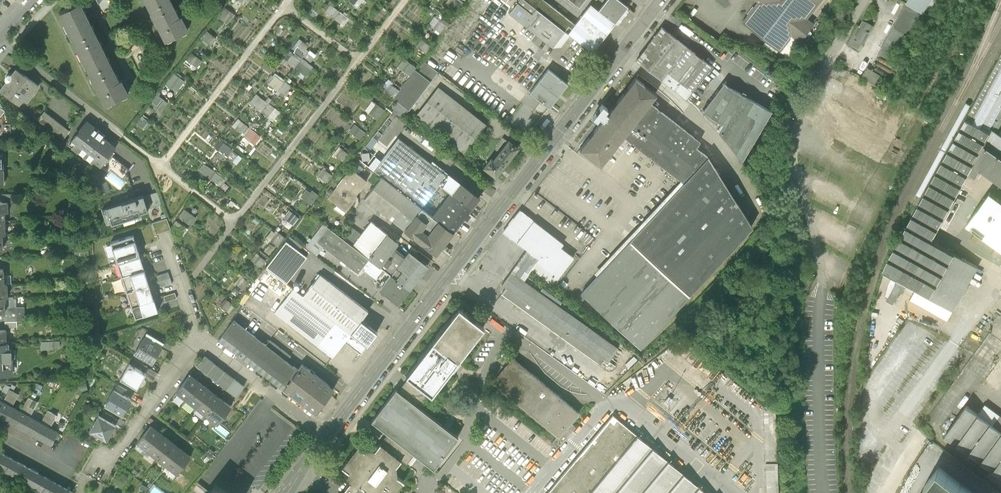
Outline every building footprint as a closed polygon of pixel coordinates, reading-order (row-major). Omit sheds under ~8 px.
[(166,40),(189,29),(183,18),(182,15),(180,16),(172,0),(146,0),(166,40)] [(450,7),(457,14),(463,6),(455,0),(450,7)] [(544,0),(521,0),(509,15),(552,48),(572,22),(544,0)] [(576,23),(600,42),(633,0),(607,0),(605,2),(602,0),(594,0),(576,23)] [(758,2),(742,22),(781,52),(792,37),(800,43),(815,24),(808,19),(823,0),(755,0),(758,2)] [(923,13),(930,0),(908,0),(906,3),(906,4),(923,13)] [(60,14),(106,105),(129,94),(123,82),(122,80),(120,81),(104,50),(88,18),(81,3),(60,14)] [(881,55),(891,61),(915,19),(925,25),(929,17),(923,13),(906,4),(902,11),(905,13),(881,55)] [(324,11),(332,17),(337,10),(329,5),(324,11)] [(218,17),(225,22),(232,13),(225,8),(218,17)] [(346,17),(339,12),(334,19),(340,24),(346,17)] [(435,30),(441,35),(449,25),(442,20),(435,30)] [(872,26),(863,21),(860,27),(858,26),(848,44),(857,49),(860,43),(862,44),(872,26)] [(712,66),(662,27),(636,60),(687,99),(712,66)] [(201,39),(208,44),(214,36),(207,31),(201,39)] [(416,47),(425,55),(431,47),(421,40),(416,47)] [(297,47),(304,52),(308,46),(302,41),(297,47)] [(316,55),(310,51),(304,58),(310,63),(316,55)] [(185,60),(192,65),(198,57),(191,52),(185,60)] [(286,62),(294,68),(301,59),(295,53),(293,55),(292,54),(286,62)] [(1000,57),(967,118),(991,131),(992,129),(994,127),(995,124),(1000,109),(1000,57)] [(305,76),(312,67),(302,59),(295,69),(305,76)] [(397,67),(409,77),(416,68),(404,59),(397,67)] [(418,73),(429,82),(431,83),(438,73),(425,63),(418,73)] [(0,90),(0,91),(22,107),(38,87),(16,70),(0,90)] [(548,70),(530,94),(549,108),(567,84),(548,70)] [(866,70),(861,78),(879,89),(885,79),(879,78),(866,70)] [(393,99),(408,110),(429,82),(418,73),(415,71),(393,99)] [(166,84),(176,91),(183,81),(173,74),(166,84)] [(283,82),(274,75),(268,84),(277,90),(283,82)] [(601,166),(623,137),(649,103),(656,94),(636,78),(580,150),(601,166)] [(291,87),(285,82),(278,91),(284,96),(291,87)] [(744,95),(724,82),(702,112),(703,113),(705,112),(723,123),(718,131),(742,161),(772,110),(744,95)] [(386,92),(393,98),(399,91),(391,85),(386,92)] [(439,88),(416,117),(463,153),(486,125),(439,88)] [(155,108),(157,110),(164,100),(158,96),(160,94),(158,93),(152,102),(157,106),(155,108)] [(267,103),(256,94),(249,103),(260,112),(267,103)] [(275,109),(268,103),(261,113),(268,118),(275,109)] [(642,350),(753,228),(707,157),(696,149),(701,143),(649,103),(623,137),(684,183),(581,296),(642,350)] [(369,113),(377,119),(384,110),(376,104),(369,113)] [(995,124),(994,127),(992,129),(997,132),(1000,125),(1000,109),(995,124)] [(62,141),(69,131),(44,112),(36,121),(62,141)] [(136,123),(142,128),(148,122),(141,117),(136,123)] [(967,118),(933,180),(957,194),(968,175),(973,166),(984,145),(991,131),(967,118)] [(87,120),(73,139),(76,141),(72,146),(100,167),(115,147),(102,137),(104,134),(87,120)] [(247,126),(240,121),(235,128),(241,133),(247,126)] [(349,131),(360,140),(365,133),(354,125),(349,131)] [(257,134),(250,128),(244,135),(251,140),(257,134)] [(984,145),(1000,157),(1000,135),(997,132),(992,129),(991,131),(984,145)] [(368,165),(375,156),(370,152),(378,142),(373,138),(358,157),(368,165)] [(423,208),(441,185),(448,176),(399,139),(374,171),(383,178),(423,208)] [(490,159),(483,169),(494,178),(517,148),(508,141),(492,161),(490,159)] [(232,149),(223,142),(217,150),(226,157),(232,149)] [(984,145),(973,166),(980,171),(1000,186),(1000,157),(984,145)] [(337,157),(343,162),(349,154),(343,150),(337,157)] [(238,155),(233,151),(228,157),(233,161),(238,155)] [(213,171),(206,165),(201,172),(208,177),(213,171)] [(980,176),(980,171),(973,166),(968,175),(980,176)] [(352,169),(329,199),(347,212),(359,197),(357,196),(369,181),(352,169)] [(321,178),(327,183),(333,176),(327,171),(321,178)] [(224,179),(215,172),(210,179),(217,184),(220,180),(222,181),(224,179)] [(441,185),(452,193),(473,209),(480,199),(448,176),(441,185)] [(423,208),(383,178),(366,200),(406,231),(419,214),(423,208)] [(897,282),(907,287),(931,242),(957,194),(933,180),(881,273),(897,282)] [(301,197),(311,205),(318,195),(311,190),(310,192),(306,190),(301,197)] [(993,242),(1000,231),(1000,200),(990,192),(967,224),(977,231),(971,239),(976,243),(982,235),(993,242)] [(434,216),(441,221),(455,232),(473,209),(452,193),(434,216)] [(2,195),(2,203),(8,203),(15,202),(15,194),(2,195)] [(143,196),(105,208),(111,226),(141,216),(140,214),(148,211),(143,196)] [(5,221),(4,212),(8,212),(8,203),(2,203),(0,203),(0,221),(5,221)] [(179,216),(187,222),(190,218),(192,219),(194,217),(184,209),(179,216)] [(283,218),(293,225),(299,218),(289,211),(283,218)] [(564,244),(520,211),(503,233),(527,250),(541,259),(532,271),(553,285),(574,257),(561,247),(564,244)] [(438,255),(455,232),(441,221),(431,234),(424,229),(430,222),(419,214),(406,231),(438,255)] [(170,228),(179,234),(182,229),(184,231),(186,228),(176,221),(170,228)] [(362,235),(354,246),(371,259),(389,235),(373,222),(362,235)] [(363,269),(371,259),(354,246),(342,237),(324,223),(306,247),(318,256),(325,247),(360,274),(363,269)] [(351,227),(342,237),(354,246),(362,235),(351,227)] [(993,242),(997,246),(991,255),(1000,262),(1000,231),(993,242)] [(269,241),(277,248),(285,238),(277,232),(269,241)] [(112,243),(117,258),(139,250),(134,235),(112,243)] [(401,244),(389,235),(371,259),(385,269),(393,276),(408,257),(397,249),(401,244)] [(915,292),(929,300),(954,255),(931,242),(907,287),(915,292)] [(144,266),(139,250),(117,258),(122,273),(144,266)] [(284,282),(299,261),(284,250),(269,271),(284,282)] [(506,289),(502,294),(601,364),(604,359),(609,362),(619,348),(526,281),(532,271),(541,259),(527,250),(502,286),(506,289)] [(408,257),(393,276),(412,290),(433,262),(420,252),(417,256),(411,252),(408,257)] [(253,263),(260,268),(266,261),(259,255),(253,263)] [(978,268),(954,255),(929,300),(953,313),(978,268)] [(378,279),(385,269),(371,259),(363,269),(378,279)] [(149,281),(144,266),(122,273),(127,288),(149,281)] [(159,274),(162,294),(174,292),(170,272),(159,274)] [(322,275),(305,298),(353,335),(363,322),(370,313),(322,275)] [(400,305),(412,290),(393,276),(381,291),(400,305)] [(236,284),(244,290),(249,283),(242,277),(236,284)] [(124,279),(113,282),(116,292),(126,290),(124,279)] [(154,296),(149,281),(127,288),(132,303),(154,296)] [(897,282),(885,303),(892,307),(899,294),(902,296),(907,287),(897,282)] [(349,341),(353,335),(305,298),(295,290),(276,314),(320,348),(318,349),(333,361),(349,341)] [(175,292),(164,295),(166,301),(177,298),(175,292)] [(947,323),(953,313),(929,300),(915,292),(909,302),(947,323)] [(159,311),(154,296),(132,303),(137,319),(159,311)] [(6,330),(6,327),(17,327),(17,321),(25,321),(25,307),(15,307),(15,297),(7,297),(4,297),(4,312),(0,312),(0,330),(6,330)] [(220,306),(226,311),(232,304),(226,299),(220,306)] [(409,381),(427,395),(430,397),(453,366),(482,329),(457,310),(405,379),(409,381)] [(298,370),(234,321),(219,340),(283,390),(298,370)] [(363,322),(353,335),(368,346),(378,333),(363,322)] [(368,346),(353,335),(349,341),(363,352),(368,346)] [(164,348),(144,337),(135,353),(154,364),(164,348)] [(53,349),(53,341),(35,341),(35,349),(53,349)] [(243,387),(205,357),(197,366),(236,396),(243,387)] [(579,414),(512,358),(492,383),(558,439),(579,414)] [(7,362),(7,363),(0,363),(0,376),(11,376),(10,361),(7,362)] [(149,374),(130,363),(121,381),(140,391),(149,374)] [(302,365),(298,370),(283,390),(315,414),(334,390),(302,365)] [(187,403),(201,384),(190,375),(176,395),(187,403)] [(409,381),(398,395),(417,409),(427,395),(409,381)] [(196,410),(211,391),(201,384),(187,403),(196,410)] [(679,386),(672,395),(674,397),(666,409),(676,416),(691,394),(679,386)] [(10,389),(3,402),(12,407),(19,394),(10,389)] [(133,400),(114,389),(105,406),(124,416),(133,400)] [(206,417),(221,398),(211,391),(196,410),(206,417)] [(398,395),(395,393),(371,424),(386,435),(412,455),(434,471),(457,440),(417,409),(398,395)] [(29,397),(21,412),(31,417),(39,403),(29,397)] [(234,407),(221,398),(206,417),(220,427),(234,407)] [(0,400),(0,417),(14,425),(37,437),(51,445),(58,432),(51,428),(42,423),(31,417),(21,412),(12,407),(3,402),(0,400)] [(764,405),(766,462),(777,462),(776,405),(764,405)] [(978,414),(1000,431),(1000,417),(985,405),(978,414)] [(978,414),(967,406),(945,436),(991,469),(986,476),(1000,486),(1000,431),(978,414)] [(48,410),(42,423),(51,428),(58,415),(48,410)] [(118,426),(99,415),(90,431),(109,442),(118,426)] [(612,417),(549,492),(706,492),(612,417)] [(148,454),(162,435),(152,427),(138,447),(148,454)] [(158,461),(172,442),(162,435),(148,454),(158,461)] [(386,435),(378,445),(399,461),(405,465),(412,455),(386,435)] [(168,468),(182,449),(172,442),(158,461),(168,468)] [(357,446),(341,466),(348,472),(349,484),(344,491),(347,492),(394,492),(403,483),(396,478),(396,465),(399,461),(378,445),(374,451),(363,451),(357,446)] [(193,457),(182,449),(168,468),(179,476),(193,457)] [(0,453),(0,469),(44,492),(73,492),(50,480),(15,461),(0,453)] [(766,462),(766,492),(778,492),(777,462),(766,462)] [(939,467),(924,486),(927,488),(923,492),(973,492),(939,467)] [(63,483),(64,479),(60,478),(60,475),(54,473),(52,480),(63,483)]
